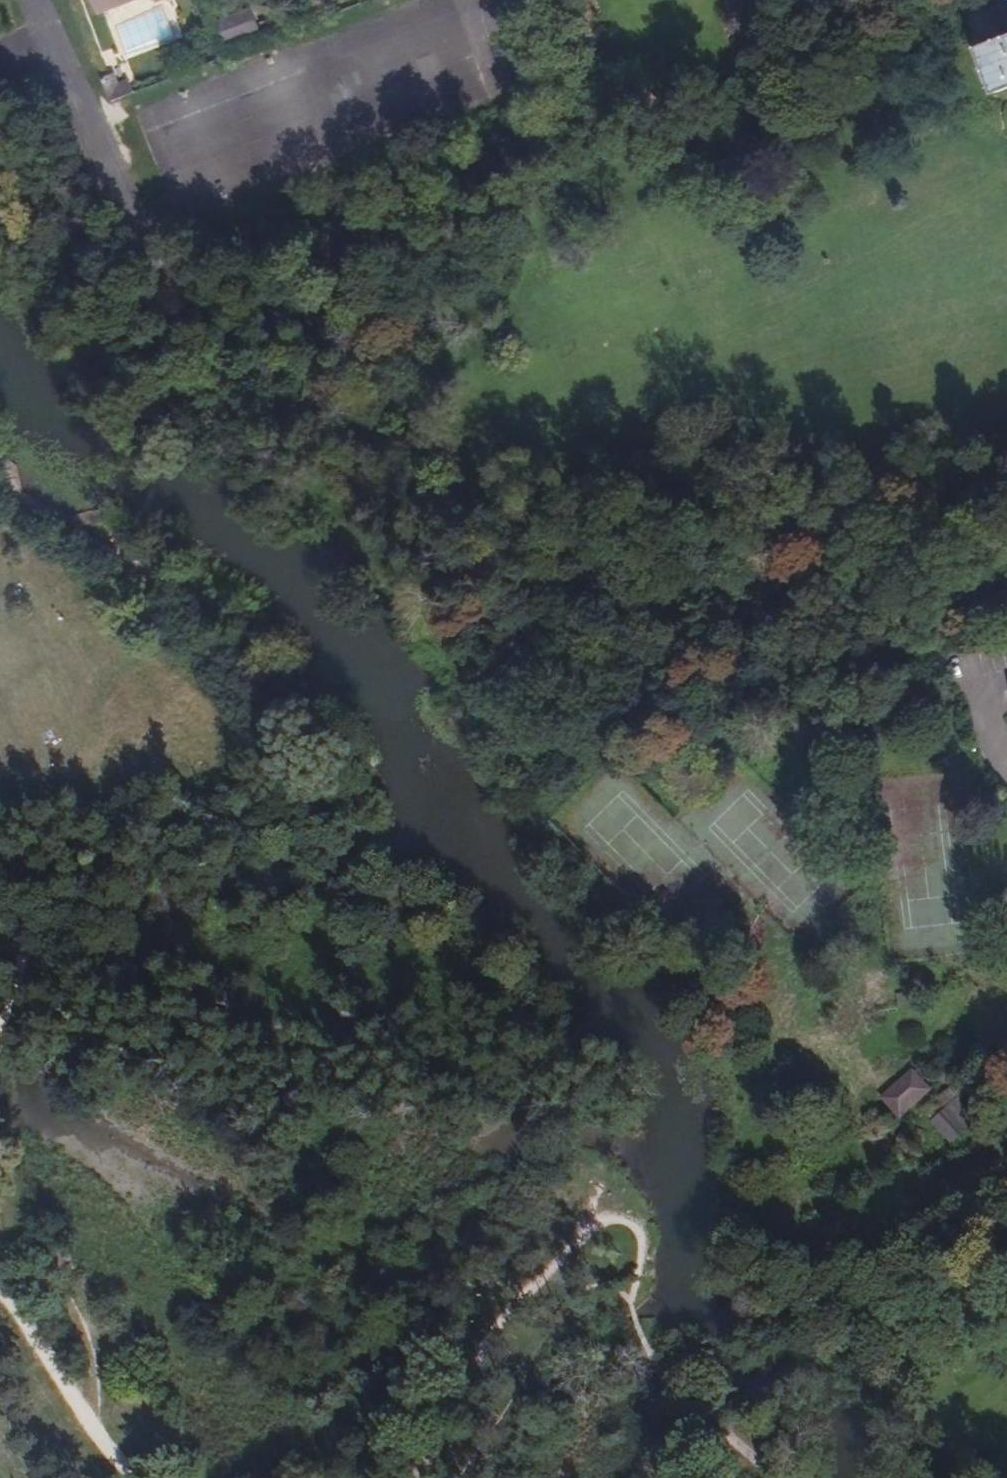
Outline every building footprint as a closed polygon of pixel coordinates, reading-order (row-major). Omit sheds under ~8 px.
[(97,11),(125,0),(92,0),(97,11)] [(214,20),(223,44),(258,31),(249,6),(214,20)] [(996,94),(1006,90),(1006,37),(979,48),(996,94)] [(114,70),(102,75),(107,86),(118,82),(114,70)] [(118,82),(107,86),(112,99),(135,89),(131,77),(118,82)] [(913,1069),(881,1098),(900,1119),(932,1090),(913,1069)] [(974,1122),(955,1101),(931,1122),(951,1144),(974,1122)]
